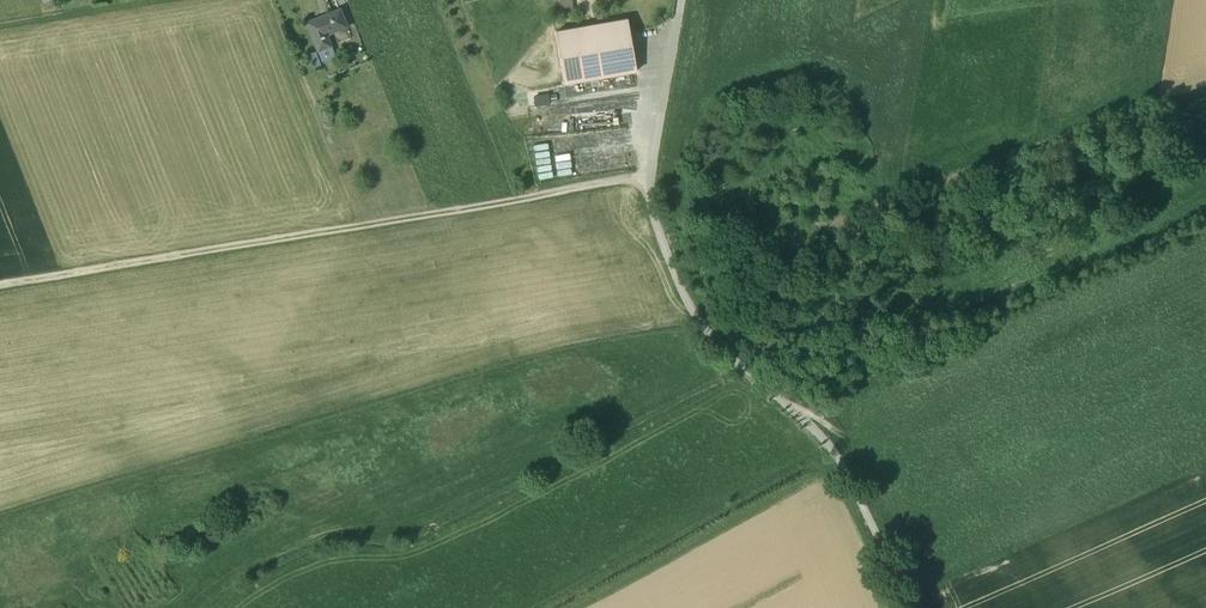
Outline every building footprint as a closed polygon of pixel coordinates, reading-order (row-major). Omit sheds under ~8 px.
[(573,12),(573,0),(559,0),(560,13),(573,12)] [(340,10),(307,23),(318,52),(319,51),(331,46),(332,46),(327,36),(347,28),(340,10)] [(627,20),(555,32),(565,85),(636,72),(627,20)] [(331,46),(319,51),(322,61),(335,56),(331,46)] [(532,95),(534,105),(549,104),(547,93),(532,95)]
